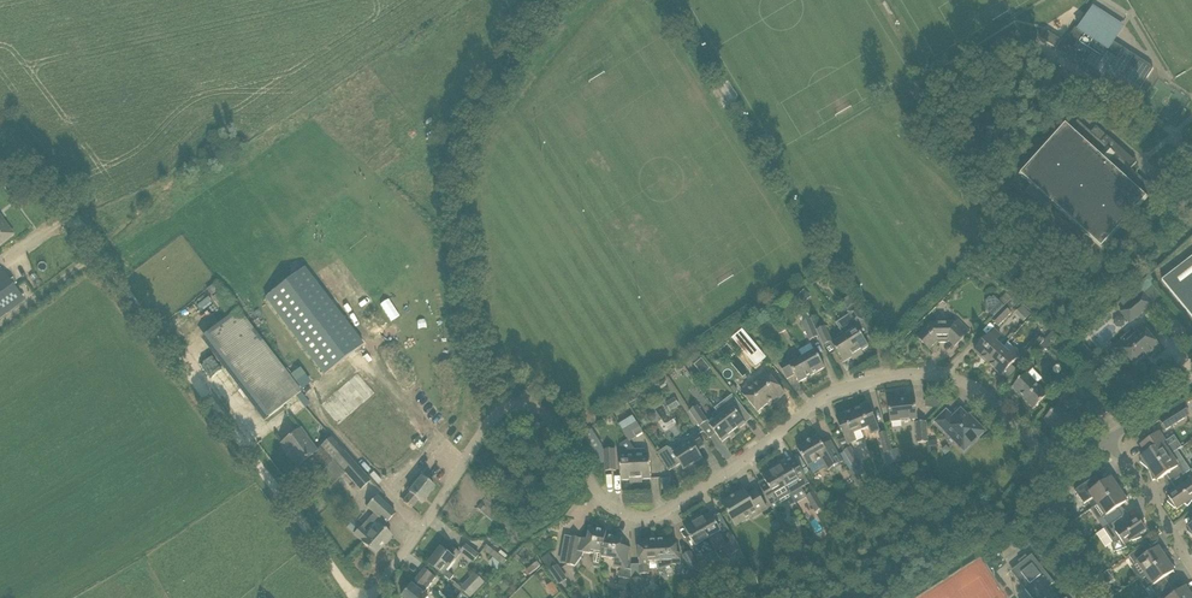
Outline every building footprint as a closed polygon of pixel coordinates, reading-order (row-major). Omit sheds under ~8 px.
[(1120,26),(1093,8),(1078,30),(1075,27),(1060,51),(1134,99),(1153,69),(1111,41),(1120,26)] [(1040,38),(1044,40),(1056,48),(1061,40),(1045,30),(1040,38)] [(1066,123),(1019,176),(1030,186),(1025,192),(1030,196),(1042,208),(1046,211),(1089,250),(1095,244),(1101,250),(1136,212),(1148,199),(1146,198),(1154,189),(1131,169),(1136,163),(1136,164),(1137,163),(1112,140),(1107,136),(1105,135),(1096,126),(1093,130),(1091,132),(1078,121),(1075,123),(1072,120),(1067,125),(1066,123)] [(984,207),(979,212),(993,223),(997,218),(984,207)] [(14,235),(0,216),(0,245),(14,235)] [(1162,280),(1191,318),(1191,257),(1162,280)] [(265,298),(324,374),(363,344),(305,267),(265,298)] [(24,301),(1,270),(0,270),(0,318),(24,301)] [(207,290),(228,317),(200,339),(263,421),(301,392),(216,283),(207,290)] [(1119,312),(1129,324),(1153,304),(1143,292),(1142,293),(1137,286),(1123,297),(1129,304),(1119,312)] [(804,290),(799,295),(805,302),(810,297),(804,290)] [(988,312),(993,317),(1004,306),(992,295),(987,300),(990,303),(991,309),(988,312)] [(840,329),(844,337),(845,336),(858,357),(863,353),(861,351),(869,346),(856,326),(864,321),(851,301),(845,305),(849,311),(848,312),(853,320),(840,329)] [(1004,306),(993,317),(991,320),(998,327),(1011,313),(1004,306)] [(809,341),(819,337),(819,336),(816,330),(811,319),(801,323),(809,341)] [(917,337),(929,349),(937,341),(939,343),(947,343),(949,341),(954,347),(970,331),(958,319),(954,323),(931,323),(917,337)] [(775,328),(779,334),(786,330),(782,324),(775,328)] [(1113,349),(1121,358),(1125,354),(1134,364),(1149,351),(1152,355),(1161,348),(1142,325),(1135,331),(1133,329),(1121,339),(1123,341),(1113,349)] [(819,336),(819,337),(823,346),(832,342),(825,326),(816,330),(819,336)] [(975,352),(988,364),(1002,347),(996,342),(1001,336),(995,330),(975,352)] [(410,335),(371,361),(404,409),(434,389),(409,352),(418,347),(410,335)] [(845,336),(844,337),(832,344),(844,362),(851,357),(853,360),(858,357),(845,336)] [(1024,350),(1031,356),(1043,342),(1036,336),(1024,350)] [(1002,347),(988,364),(1002,376),(1022,354),(1008,341),(1002,347)] [(798,351),(802,357),(812,375),(825,367),(811,344),(798,351)] [(1074,352),(1082,361),(1091,352),(1084,344),(1074,352)] [(757,348),(747,356),(756,366),(766,358),(757,348)] [(812,375),(802,357),(789,364),(786,360),(778,364),(787,380),(795,375),(799,383),(812,375)] [(695,365),(703,375),(710,369),(702,359),(695,365)] [(1012,387),(1034,409),(1048,395),(1037,383),(1041,379),(1032,369),(1027,374),(1027,373),(1012,387)] [(755,380),(757,382),(753,385),(751,383),(741,392),(758,412),(768,404),(770,406),(785,394),(766,371),(755,380)] [(330,414),(369,463),(408,432),(396,417),(393,419),(382,406),(378,409),(361,389),(330,414)] [(727,405),(718,412),(736,435),(741,432),(739,429),(745,424),(738,415),(743,410),(738,405),(731,397),(725,402),(727,405)] [(665,403),(670,412),(679,406),(674,398),(665,403)] [(888,401),(890,422),(918,419),(915,398),(888,401)] [(1084,406),(1087,411),(1093,422),(1103,416),(1093,401),(1084,406)] [(868,404),(852,411),(861,432),(868,429),(871,436),(879,432),(868,404)] [(1045,420),(1061,437),(1078,421),(1072,415),(1070,416),(1060,405),(1045,420)] [(736,435),(718,412),(717,413),(717,412),(707,420),(697,406),(690,411),(700,426),(706,422),(715,432),(722,442),(729,437),(731,439),(736,435)] [(1166,430),(1184,418),(1179,409),(1160,421),(1166,430)] [(983,430),(977,423),(976,424),(961,410),(953,417),(946,410),(935,422),(948,435),(949,434),(956,441),(955,442),(964,452),(984,433),(982,431),(983,430)] [(861,432),(852,411),(837,417),(848,445),(857,441),(856,441),(863,437),(861,432)] [(619,425),(629,442),(643,434),(633,416),(619,425)] [(915,422),(917,443),(928,442),(926,422),(915,422)] [(325,469),(333,461),(344,452),(331,437),(316,450),(306,437),(307,436),(301,429),(281,444),(298,466),(312,455),(325,469)] [(878,434),(884,454),(892,452),(886,432),(878,434)] [(1149,468),(1149,469),(1171,455),(1167,448),(1168,447),(1159,434),(1160,434),(1160,433),(1141,446),(1142,446),(1147,453),(1141,457),(1140,457),(1142,460),(1140,462),(1148,469),(1149,468)] [(657,453),(663,461),(669,471),(680,464),(684,470),(702,458),(697,450),(704,446),(696,434),(684,441),(687,445),(675,452),(674,451),(667,447),(657,453)] [(797,448),(803,459),(808,468),(809,467),(813,474),(824,467),(827,472),(843,462),(830,441),(823,446),(818,436),(797,448)] [(936,441),(928,441),(929,452),(937,451),(936,441)] [(843,452),(854,470),(861,465),(850,447),(843,452)] [(635,459),(635,450),(633,448),(625,453),(620,453),(621,480),(630,479),(630,483),(636,483),(635,459)] [(603,450),(604,462),(604,472),(617,471),(616,449),(603,450)] [(645,449),(635,450),(635,459),(636,483),(643,482),(642,479),(651,479),(650,458),(648,458),(648,455),(645,449)] [(344,452),(333,461),(360,491),(370,481),(344,452)] [(1166,475),(1172,483),(1186,474),(1180,465),(1178,466),(1171,455),(1149,469),(1150,470),(1149,471),(1152,481),(1156,479),(1158,482),(1158,481),(1166,475)] [(779,464),(774,467),(790,495),(809,484),(796,460),(789,464),(788,462),(781,466),(779,464)] [(790,495),(774,467),(769,470),(770,473),(763,477),(766,483),(760,487),(771,506),(790,495)] [(491,475),(497,478),(500,473),(495,470),(491,475)] [(1172,483),(1177,491),(1169,497),(1168,496),(1177,510),(1178,510),(1177,509),(1185,504),(1188,506),(1191,501),(1191,485),(1190,483),(1191,482),(1186,474),(1172,483)] [(1093,497),(1098,504),(1118,490),(1110,478),(1109,478),(1110,479),(1101,484),(1096,476),(1075,490),(1084,504),(1093,497)] [(403,502),(411,508),(418,499),(422,503),(434,488),(421,477),(409,492),(410,493),(403,502)] [(722,503),(728,514),(736,527),(751,518),(752,520),(768,510),(756,491),(748,496),(744,490),(722,503)] [(1103,517),(1109,526),(1123,516),(1117,508),(1126,503),(1127,503),(1125,500),(1127,498),(1128,499),(1129,498),(1120,491),(1119,491),(1118,490),(1098,504),(1106,516),(1103,517)] [(806,497),(815,513),(823,508),(814,492),(806,497)] [(373,514),(360,529),(354,535),(362,542),(375,555),(391,537),(381,528),(384,524),(385,525),(395,513),(376,496),(366,507),(373,514)] [(978,497),(975,503),(980,506),(984,501),(978,497)] [(702,515),(696,518),(709,539),(722,532),(717,524),(711,513),(703,518),(702,515)] [(1123,516),(1109,526),(1104,529),(1113,542),(1111,544),(1114,552),(1127,548),(1125,545),(1131,540),(1132,541),(1142,538),(1140,534),(1145,531),(1146,531),(1145,529),(1146,528),(1142,519),(1138,520),(1137,517),(1136,518),(1137,518),(1128,524),(1123,516)] [(693,524),(685,528),(690,536),(686,539),(692,549),(696,557),(702,553),(705,558),(715,551),(709,539),(696,518),(691,521),(693,524)] [(778,522),(771,526),(775,532),(782,528),(778,522)] [(570,548),(566,565),(575,566),(583,556),(583,553),(592,555),(593,552),(602,553),(606,536),(607,532),(606,532),(590,529),(588,540),(572,537),(570,548)] [(722,538),(731,555),(741,550),(731,533),(722,538)] [(786,533),(779,537),(786,550),(793,546),(786,533)] [(602,553),(602,558),(615,560),(613,568),(620,569),(631,571),(631,560),(631,548),(621,547),(622,539),(606,536),(602,553)] [(674,540),(657,541),(658,562),(658,569),(673,565),(681,565),(681,554),(677,554),(677,546),(674,546),(674,540)] [(658,562),(657,541),(638,542),(640,574),(649,574),(649,562),(658,562)] [(487,544),(479,555),(499,569),(507,559),(487,544)] [(460,553),(473,564),(480,556),(466,545),(460,553)] [(1138,563),(1145,574),(1166,560),(1165,559),(1166,558),(1163,548),(1159,550),(1157,547),(1157,548),(1149,554),(1143,546),(1129,555),(1135,564),(1138,563)] [(429,564),(439,571),(452,582),(456,578),(447,572),(460,555),(453,548),(448,554),(441,549),(429,564)] [(693,574),(690,575),(685,578),(692,590),(697,587),(700,592),(709,585),(690,552),(682,556),(693,574)] [(1021,564),(1015,568),(1029,586),(1025,589),(1032,597),(1059,597),(1050,587),(1055,583),(1032,555),(1028,558),(1026,555),(1019,561),(1021,564)] [(1150,587),(1156,596),(1170,586),(1165,578),(1173,572),(1174,573),(1173,570),(1175,567),(1168,560),(1167,561),(1166,560),(1145,574),(1153,585),(1150,587)] [(715,567),(719,573),(727,568),(724,562),(715,567)] [(537,563),(526,571),(529,575),(540,567),(537,563)] [(549,571),(559,585),(567,579),(557,565),(549,571)] [(429,597),(424,593),(436,578),(425,569),(402,597),(429,597)] [(1107,571),(1101,576),(1107,585),(1114,580),(1107,571)] [(470,597),(471,597),(485,583),(474,573),(460,588),(470,597)] [(631,597),(643,597),(643,579),(631,579),(631,597)] [(553,582),(547,586),(553,595),(559,591),(553,582)] [(1190,588),(1186,590),(1184,587),(1184,588),(1176,594),(1170,586),(1156,596),(1158,597),(1191,597),(1191,595),(1190,588)] [(707,588),(701,592),(704,597),(710,593),(707,588)]
